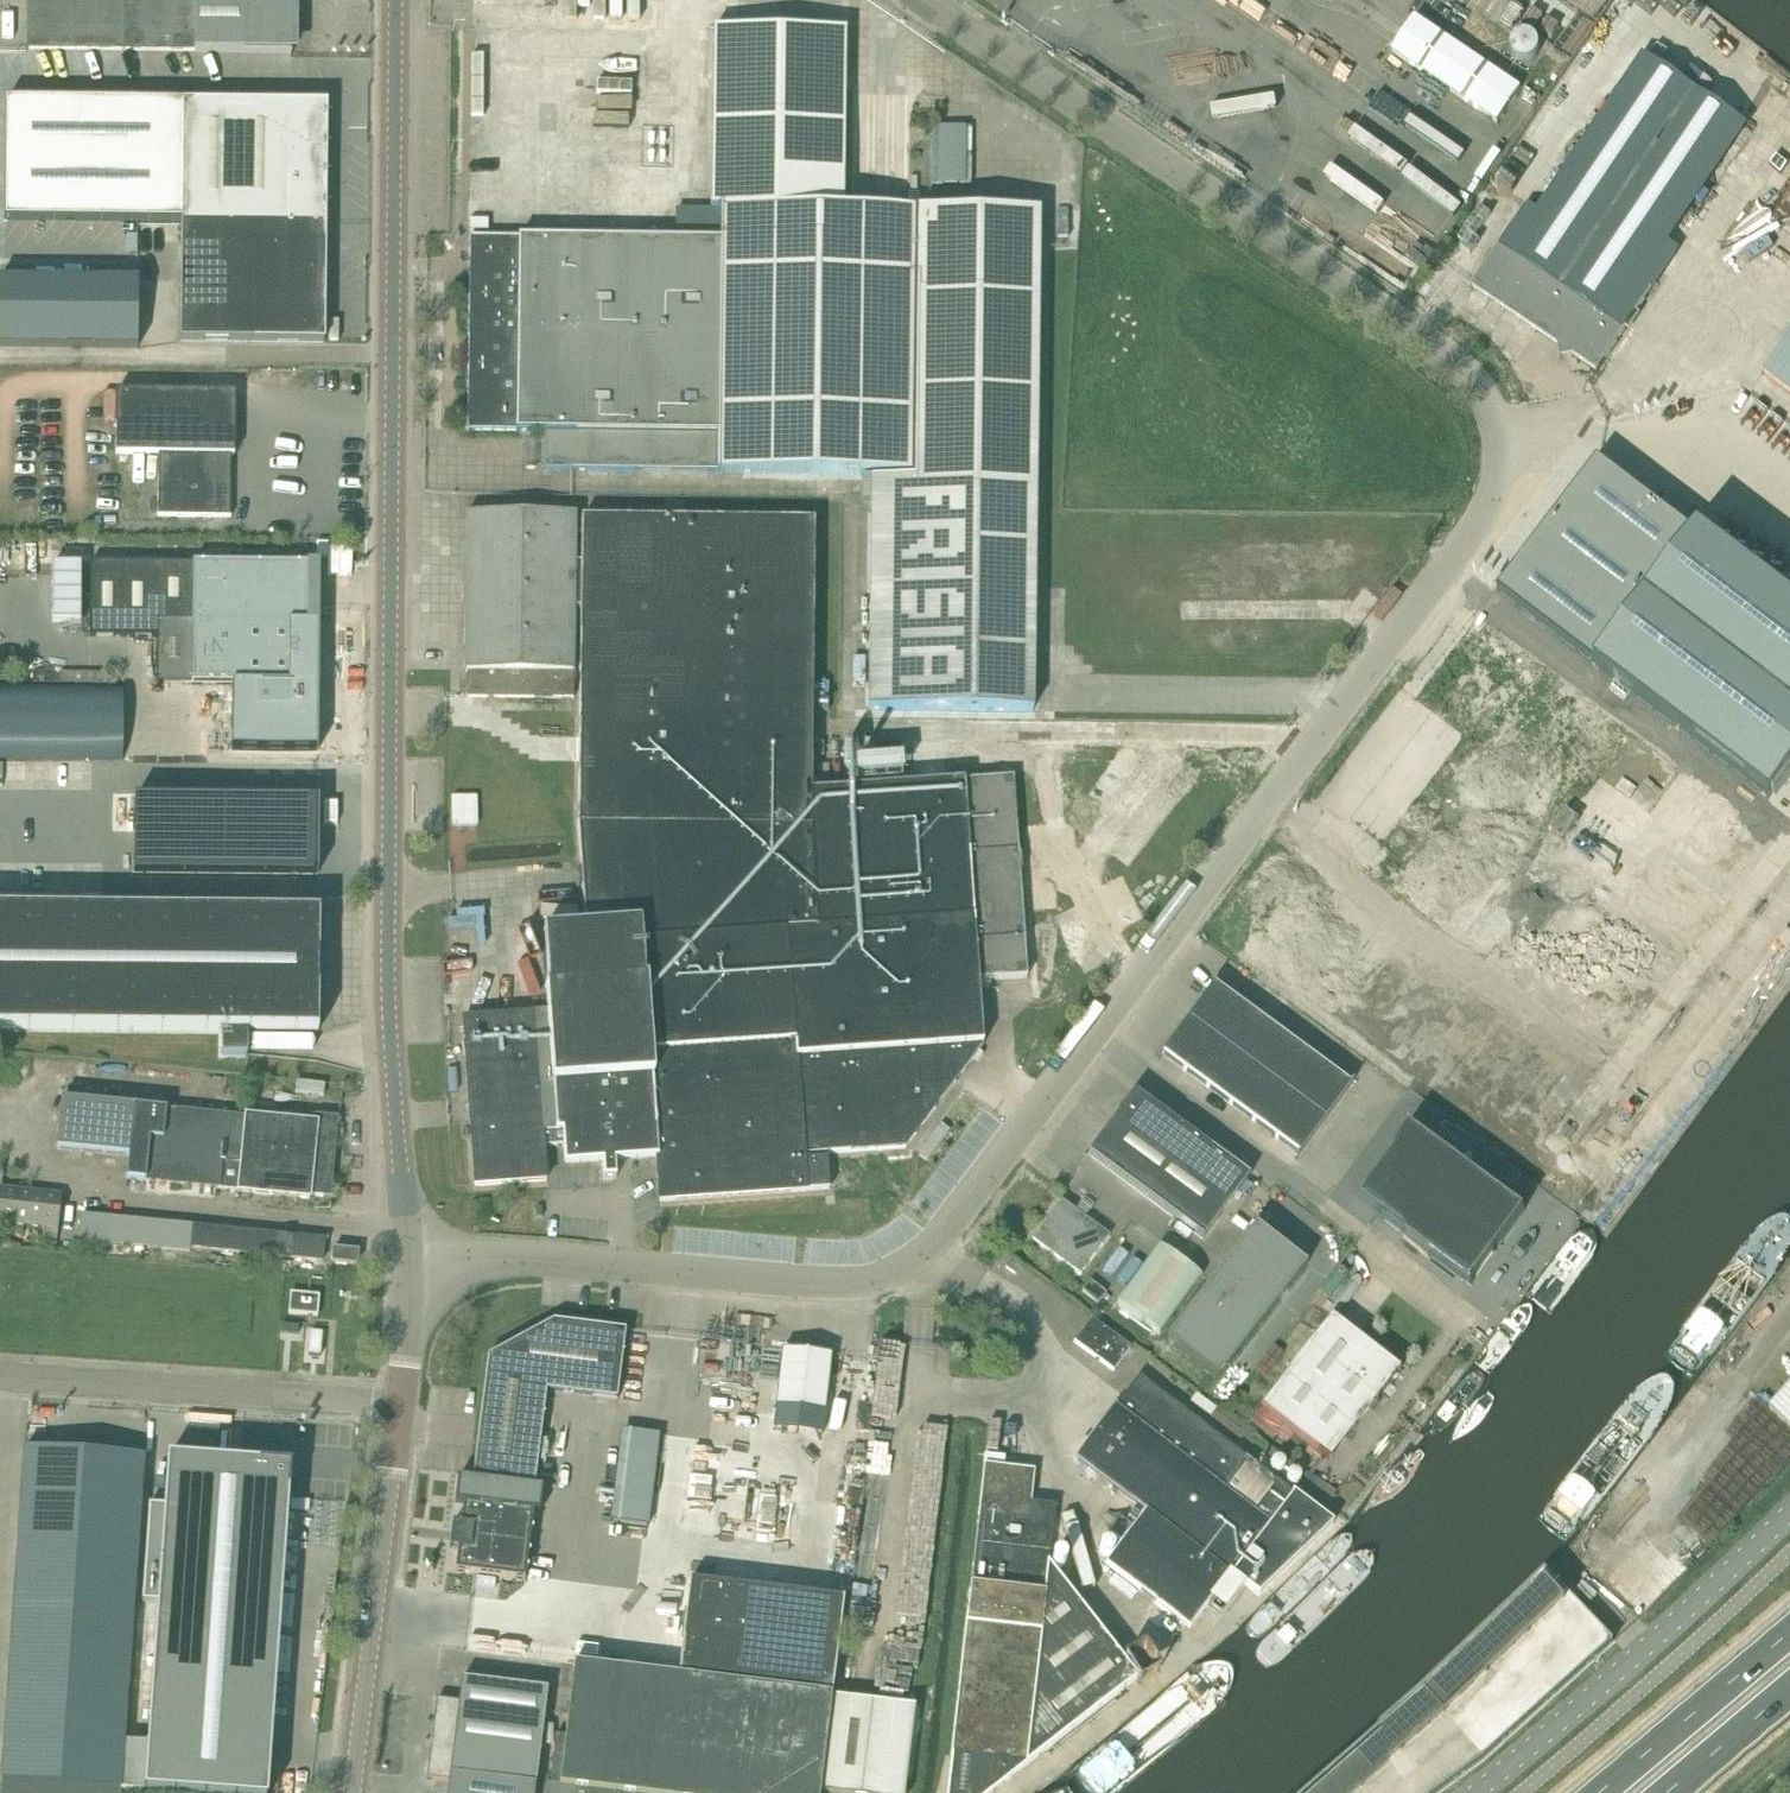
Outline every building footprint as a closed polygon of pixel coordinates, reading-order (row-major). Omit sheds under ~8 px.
[(123,51),(293,52),(293,0),(27,0),(27,51),(123,52),(123,51)] [(1498,124),(1522,89),(1415,17),(1408,28),(1399,41),(1391,53),(1498,124)] [(868,709),(1036,709),(1036,211),(842,210),(843,31),(720,33),(719,238),(469,235),(468,433),(545,433),(545,469),(869,472),(868,709)] [(1527,33),(1525,33),(1523,33),(1521,33),(1519,34),(1517,35),(1515,37),(1514,38),(1513,39),(1512,41),(1511,42),(1511,44),(1511,45),(1511,46),(1511,47),(1511,48),(1511,49),(1511,50),(1511,52),(1512,53),(1512,54),(1513,55),(1513,56),(1514,57),(1515,58),(1517,59),(1517,60),(1519,60),(1519,61),(1521,61),(1522,62),(1525,62),(1526,62),(1528,62),(1529,61),(1531,61),(1532,60),(1534,59),(1535,58),(1536,57),(1537,56),(1538,55),(1538,54),(1539,53),(1539,52),(1539,51),(1539,50),(1540,49),(1540,48),(1540,47),(1540,46),(1539,45),(1539,44),(1539,42),(1538,40),(1537,39),(1536,38),(1535,37),(1534,36),(1534,35),(1532,34),(1530,34),(1529,33),(1528,33),(1527,33)] [(1526,204),(1471,286),(1598,371),(1653,290),(1651,289),(1664,269),(1676,251),(1662,241),(1743,122),(1648,58),(1542,215),(1526,204)] [(642,112),(619,111),(618,139),(633,139),(632,161),(677,162),(679,79),(643,78),(642,112)] [(183,104),(183,222),(327,224),(328,105),(183,104)] [(933,125),(932,184),(965,184),(966,126),(933,125)] [(1502,155),(1495,150),(1476,178),(1483,182),(1502,155)] [(327,224),(183,222),(182,343),(326,344),(327,224)] [(139,350),(140,284),(0,283),(0,349),(139,350)] [(1765,372),(1789,392),(1789,339),(1765,372)] [(238,458),(239,394),(119,392),(117,455),(160,456),(159,517),(232,519),(234,458),(238,458)] [(1789,771),(1789,600),(1700,531),(1697,535),(1598,461),(1417,700),(1468,738),(1431,787),(1478,823),(1431,884),(1382,846),(1366,867),(1480,954),(1517,904),(1502,893),(1552,828),(1563,836),(1577,818),(1566,810),(1646,704),(1769,798),(1789,771)] [(1684,520),(1691,510),(1672,496),(1665,506),(1684,520)] [(684,513),(684,501),(664,501),(664,513),(684,513)] [(465,1020),(476,1186),(547,1181),(545,1147),(566,1146),(567,1163),(605,1160),(606,1179),(618,1178),(617,1159),(661,1156),(664,1202),(831,1190),(829,1160),(806,1162),(806,1155),(905,1148),(984,1044),(980,981),(1028,978),(1014,778),(812,793),(811,615),(811,522),(584,522),(583,544),(583,566),(578,566),(579,518),(468,516),(465,673),(468,674),(467,699),(574,701),(576,611),(582,611),(578,830),(585,915),(565,918),(545,918),(549,975),(546,975),(549,1014),(465,1020)] [(158,639),(157,686),(246,687),(246,720),(246,722),(247,724),(250,725),(263,726),(267,725),(270,724),(272,722),(273,719),(274,718),(275,718),(277,722),(278,724),(280,725),(282,726),(314,727),(314,710),(314,625),(309,625),(309,564),(193,563),(91,565),(91,638),(158,639)] [(111,685),(112,674),(58,673),(58,684),(111,685)] [(124,686),(0,686),(0,759),(124,760),(124,686)] [(854,760),(856,781),(900,777),(899,757),(854,760)] [(828,765),(818,765),(818,778),(828,778),(828,765)] [(315,873),(316,801),(319,801),(319,800),(318,800),(136,798),(135,873),(317,874),(318,874),(318,873),(315,873)] [(319,1032),(321,914),(0,910),(0,1029),(223,1031),(223,1055),(249,1056),(249,1032),(319,1032)] [(1299,1155),(1350,1086),(1213,985),(1162,1054),(1299,1155)] [(1202,1239),(1248,1177),(1133,1092),(1088,1154),(1202,1239)] [(56,1149),(129,1157),(126,1180),(236,1191),(236,1193),(309,1200),(309,1195),(330,1197),(338,1120),(317,1117),(317,1124),(245,1116),(245,1119),(61,1100),(56,1149)] [(1465,1289),(1521,1218),(1409,1130),(1353,1201),(1465,1289)] [(833,1183),(835,1197),(846,1196),(845,1182),(833,1183)] [(59,1230),(63,1194),(0,1186),(0,1223),(59,1230)] [(1111,1237),(1063,1202),(1033,1242),(1081,1277),(1111,1237)] [(325,1240),(82,1216),(79,1240),(190,1251),(190,1248),(323,1261),(325,1240)] [(1305,1266),(1254,1226),(1164,1338),(1217,1376),(1305,1266)] [(1159,1246),(1117,1303),(1158,1334),(1200,1277),(1159,1246)] [(332,1262),(357,1265),(359,1252),(334,1249),(332,1262)] [(288,1315),(302,1316),(316,1318),(318,1298),(290,1295),(288,1315)] [(1093,1319),(1075,1343),(1114,1373),(1132,1349),(1093,1319)] [(1401,1373),(1333,1321),(1263,1411),(1331,1463),(1401,1373)] [(489,1358),(474,1481),(480,1482),(477,1504),(465,1502),(456,1572),(525,1580),(534,1511),(527,1510),(530,1489),(535,1489),(548,1392),(618,1401),(626,1332),(554,1323),(489,1358)] [(887,1341),(878,1407),(902,1410),(911,1344),(887,1341)] [(832,1356),(784,1351),(777,1411),(825,1416),(832,1356)] [(1147,1512),(1106,1566),(1189,1629),(1193,1625),(1207,1636),(1245,1586),(1259,1596),(1333,1524),(1293,1493),(1292,1494),(1140,1377),(1116,1408),(1077,1458),(1147,1512)] [(1770,1410),(1789,1429),(1789,1388),(1770,1410)] [(1217,1420),(1222,1414),(1191,1391),(1186,1397),(1217,1420)] [(646,1592),(665,1434),(629,1429),(610,1587),(646,1592)] [(144,1458),(25,1449),(1,1782),(121,1790),(144,1458)] [(168,1459),(165,1506),(149,1505),(142,1603),(158,1604),(144,1792),(158,1792),(266,1792),(289,1468),(168,1459)] [(1138,1678),(1048,1565),(1055,1505),(1030,1502),(1034,1470),(984,1465),(955,1716),(946,1792),(993,1792),(1138,1678)] [(1328,1503),(1335,1493),(1310,1474),(1302,1484),(1328,1503)] [(1614,1642),(1546,1571),(1419,1692),(1304,1792),(1438,1792),(1483,1760),(1614,1642)] [(915,1708),(831,1697),(843,1600),(689,1581),(678,1677),(573,1664),(567,1716),(558,1790),(543,1788),(542,1792),(904,1792),(915,1708)] [(462,1680),(459,1703),(437,1700),(427,1780),(449,1783),(448,1792),(535,1792),(547,1691),(462,1680)] [(1,1782),(1,1792),(119,1792),(119,1790),(1,1782)]
